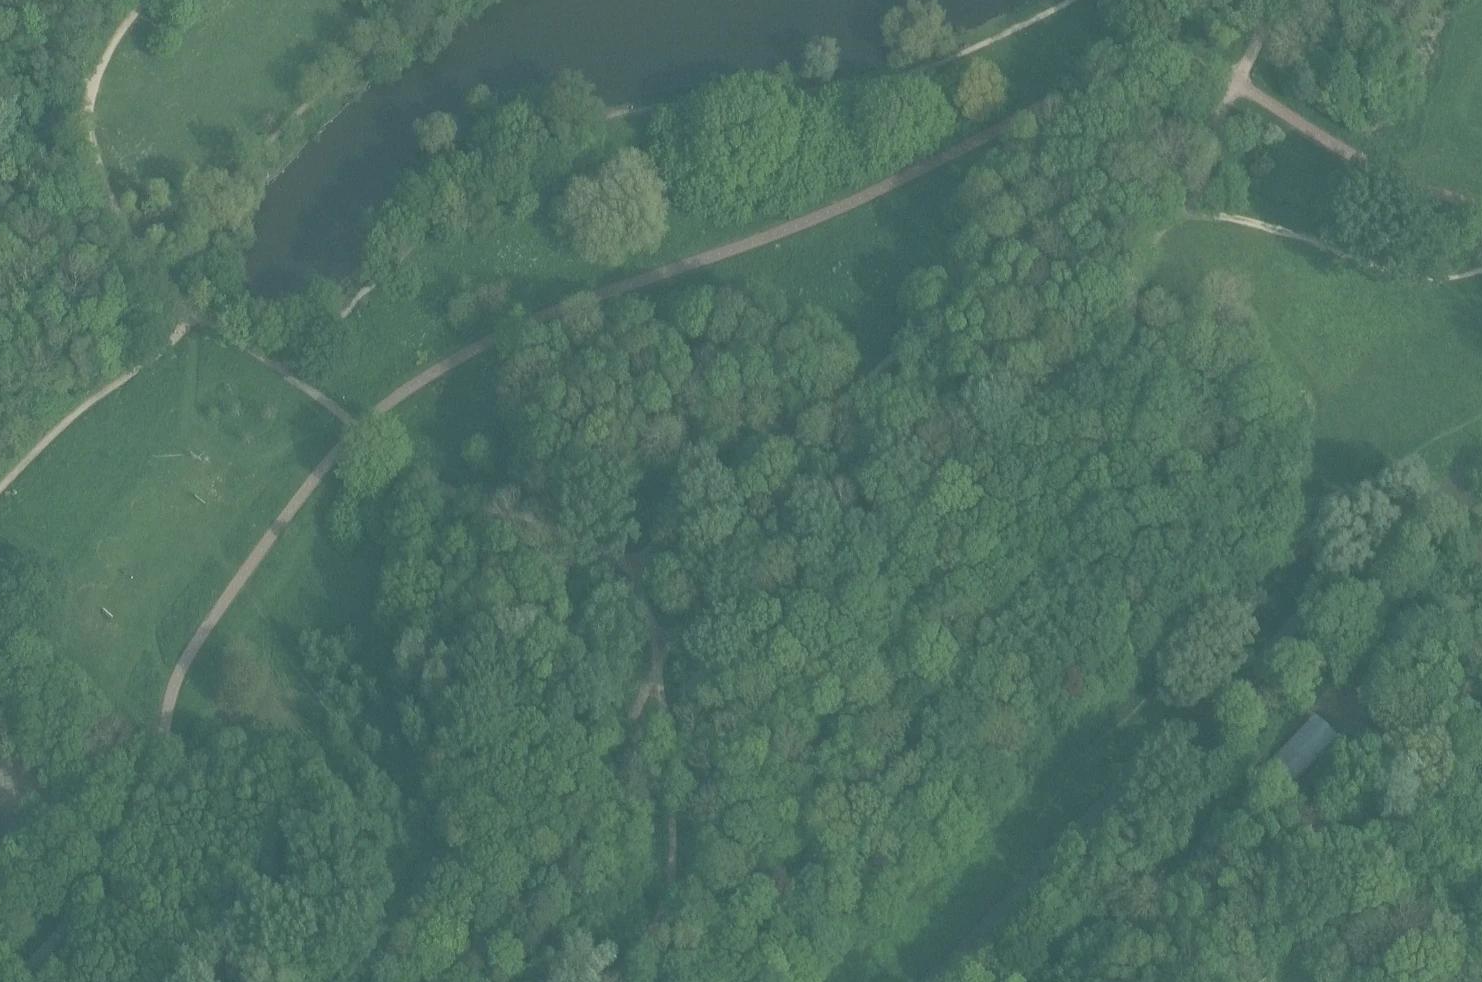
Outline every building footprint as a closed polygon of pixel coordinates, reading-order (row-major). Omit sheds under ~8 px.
[(1286,794),(1337,740),(1315,719),(1264,773),(1286,794)]
